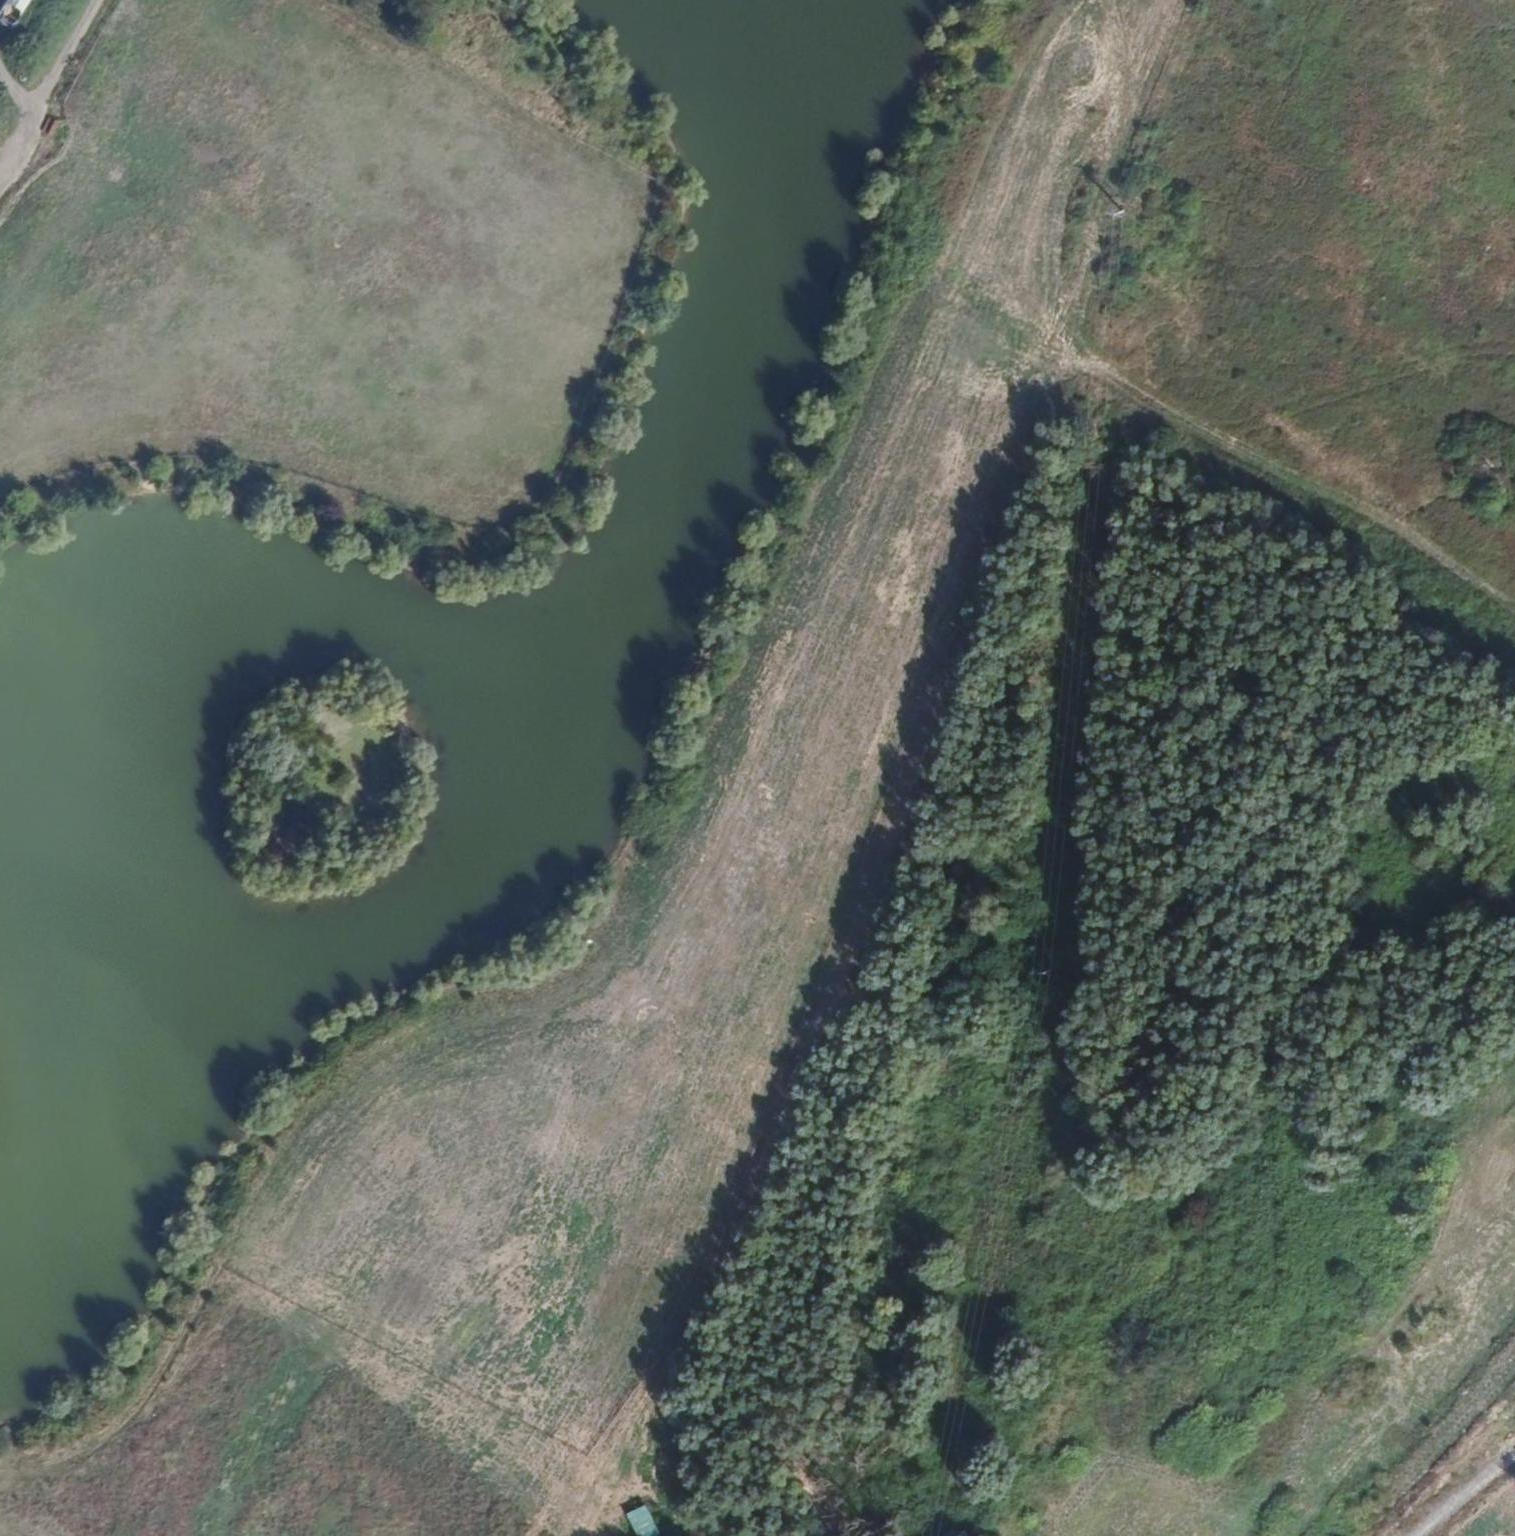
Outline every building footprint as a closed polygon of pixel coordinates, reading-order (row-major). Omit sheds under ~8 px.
[(29,0),(7,0),(0,15),(0,23),(15,29),(29,0)] [(640,1535),(652,1535),(658,1533),(645,1506),(629,1513),(640,1535)]
